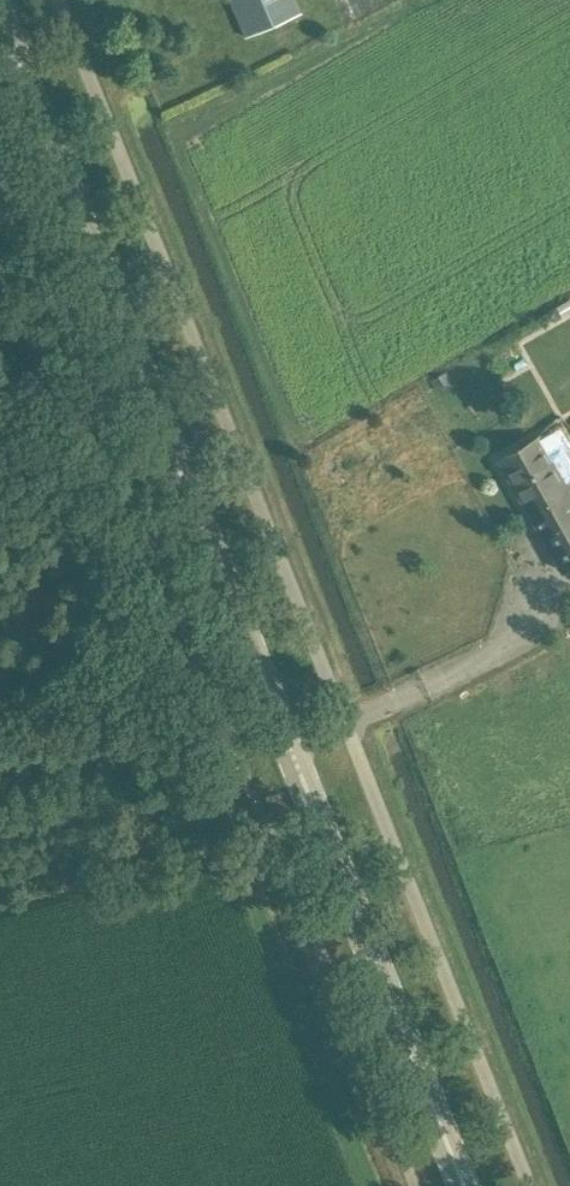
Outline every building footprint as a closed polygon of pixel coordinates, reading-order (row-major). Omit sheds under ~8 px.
[(245,37),(299,14),(293,0),(229,0),(245,37)] [(556,305),(563,316),(569,311),(569,298),(556,305)] [(554,305),(544,311),(548,319),(554,320),(561,316),(554,305)] [(521,446),(500,458),(563,570),(569,566),(569,482),(543,434),(521,446)]
